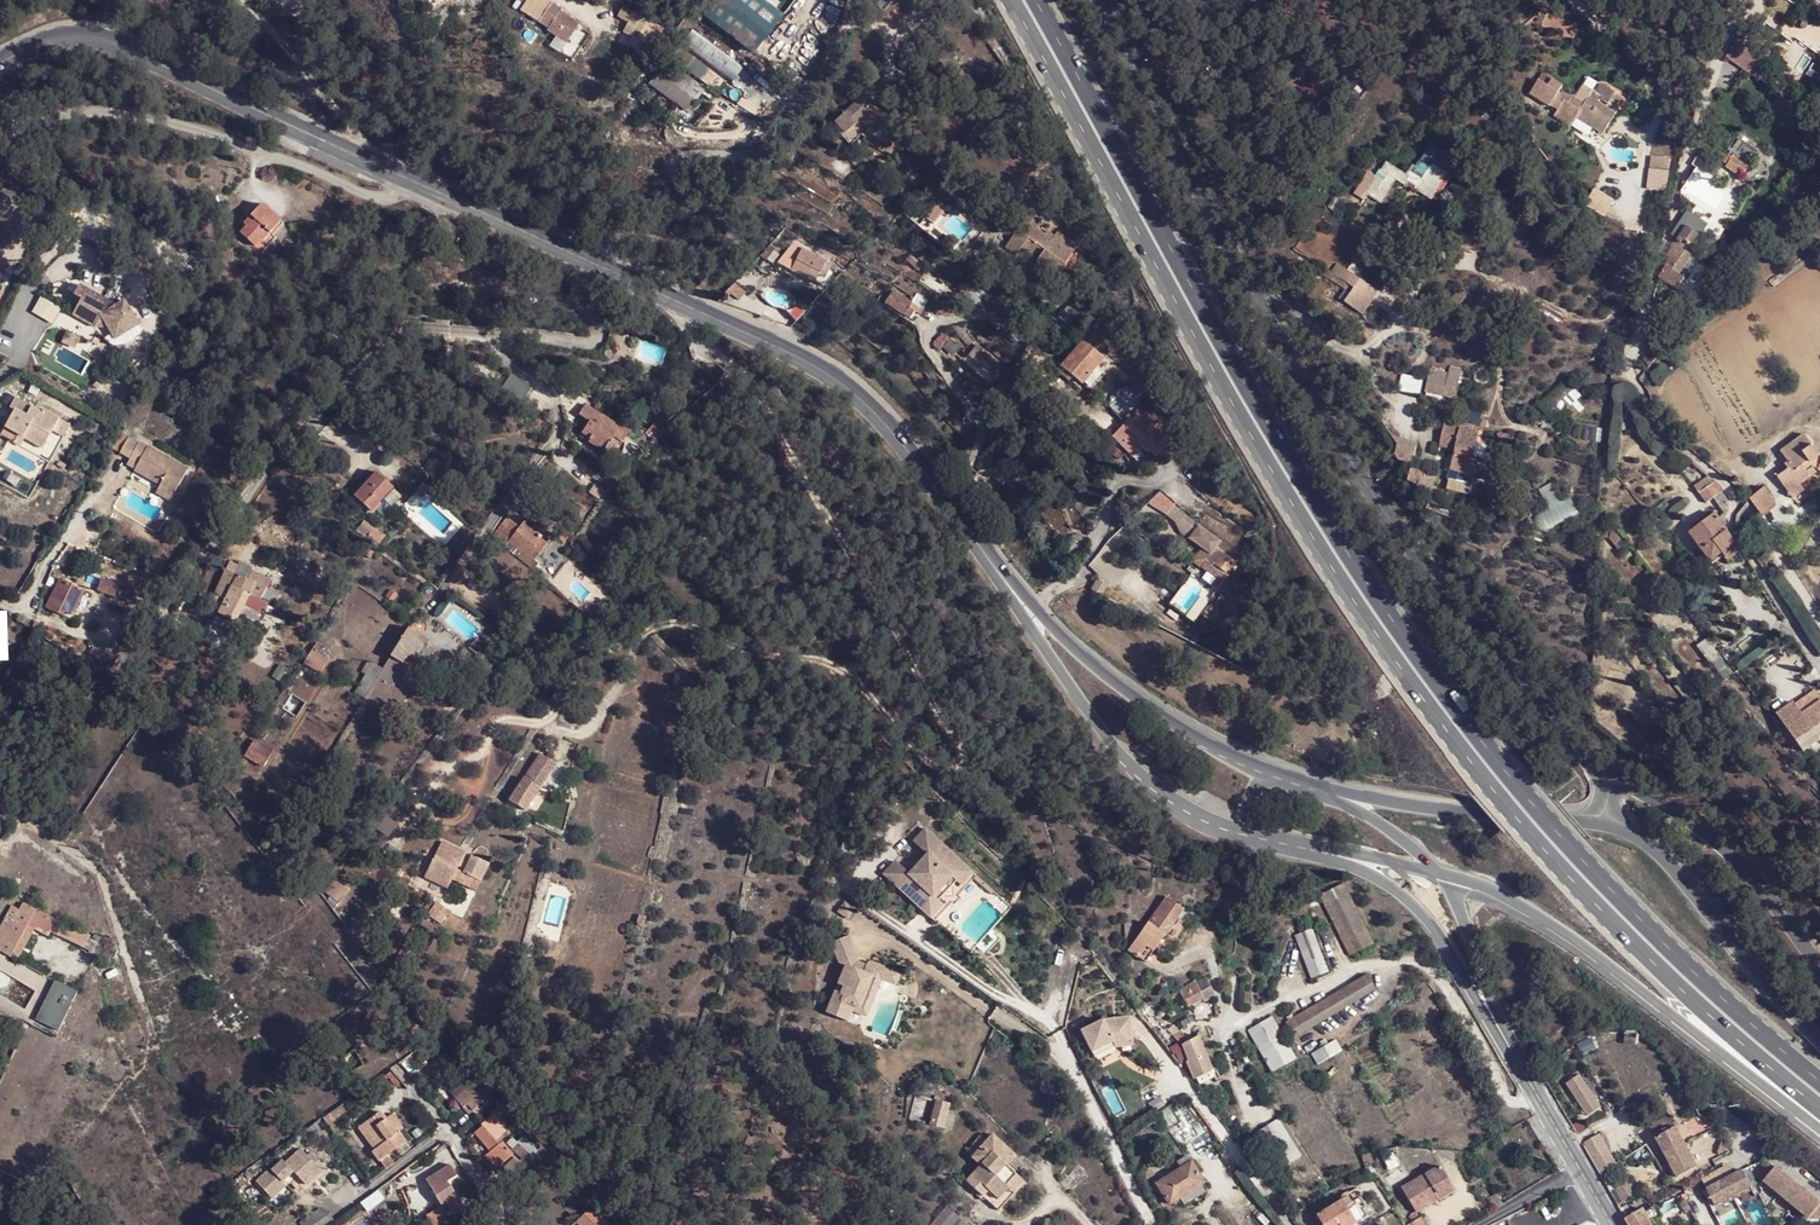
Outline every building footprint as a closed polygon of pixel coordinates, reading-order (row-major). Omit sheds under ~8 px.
[(543,4),(537,0),(534,0),(522,18),(531,24),(543,4)] [(694,2),(705,10),(700,16),(752,53),(779,16),(758,0),(696,0),(694,2)] [(694,2),(690,8),(700,16),(705,10),(694,2)] [(552,55),(571,26),(552,14),(554,11),(543,4),(531,24),(541,30),(539,32),(548,38),(542,48),(552,55)] [(649,28),(633,19),(628,28),(635,32),(629,41),(639,47),(649,28)] [(687,29),(677,44),(729,82),(740,67),(687,29)] [(1760,79),(1772,61),(1734,38),(1723,56),(1760,79)] [(691,60),(675,48),(667,60),(683,72),(691,60)] [(778,61),(773,69),(789,79),(794,71),(778,61)] [(701,89),(664,63),(648,86),(685,112),(701,89)] [(970,79),(959,72),(950,85),(959,91),(970,79)] [(1577,118),(1606,135),(1629,98),(1600,81),(1594,92),(1583,85),(1575,97),(1560,88),(1562,84),(1544,73),(1531,95),(1556,110),(1554,115),(1572,126),(1577,118)] [(845,134),(857,120),(859,118),(869,101),(861,96),(834,119),(845,134)] [(859,118),(857,120),(860,118),(871,124),(876,115),(879,108),(869,101),(859,118)] [(900,119),(879,108),(876,115),(896,126),(900,119)] [(876,115),(871,124),(866,132),(886,144),(896,126),(876,115)] [(1740,139),(1723,165),(1740,176),(1757,150),(1740,139)] [(1396,179),(1431,201),(1455,160),(1430,145),(1416,167),(1411,164),(1406,173),(1386,162),(1380,171),(1379,170),(1375,176),(1368,172),(1356,192),(1380,206),(1396,179)] [(1648,155),(1645,193),(1666,194),(1668,156),(1648,155)] [(272,233),(283,220),(260,200),(248,215),(252,218),(240,231),(255,244),(263,236),(259,232),(264,227),(272,233)] [(1692,245),(1706,224),(1687,212),(1673,234),(1679,238),(1663,263),(1665,264),(1656,278),(1676,291),(1685,277),(1679,274),(1696,247),(1692,245)] [(1050,237),(1023,217),(1008,238),(1047,267),(1053,256),(1062,262),(1069,252),(1075,244),(1055,230),(1050,237)] [(822,263),(790,246),(780,265),(813,283),(822,263)] [(1359,281),(1344,303),(1363,315),(1377,293),(1359,281)] [(927,301),(916,293),(911,300),(892,287),(883,300),(913,321),(927,301)] [(89,303),(83,315),(106,327),(107,325),(115,329),(123,343),(147,329),(133,305),(125,310),(87,289),(82,299),(89,303)] [(1058,310),(1054,315),(1066,325),(1069,320),(1083,306),(1071,296),(1058,310)] [(83,315),(81,319),(104,331),(106,327),(83,315)] [(75,346),(79,335),(65,330),(62,341),(75,346)] [(1059,365),(1060,366),(1070,376),(1077,382),(1099,358),(1081,341),(1059,365)] [(1009,372),(975,344),(967,355),(973,360),(970,363),(976,368),(980,364),(992,375),(989,377),(993,380),(996,377),(1001,382),(1009,372)] [(1446,372),(1428,368),(1422,394),(1454,400),(1461,368),(1447,365),(1446,372)] [(1070,376),(1060,366),(1056,371),(1066,381),(1070,376)] [(1418,396),(1422,376),(1400,372),(1396,392),(1418,396)] [(1582,406),(1575,401),(1581,393),(1571,386),(1552,410),(1568,423),(1582,406)] [(593,425),(610,432),(617,422),(582,397),(574,408),(587,417),(577,430),(609,453),(613,448),(589,435),(593,425)] [(38,412),(12,398),(7,407),(12,409),(0,430),(0,434),(12,441),(17,433),(22,436),(41,446),(50,428),(46,426),(52,415),(40,409),(38,412)] [(1171,429),(1142,401),(1096,446),(1103,454),(1109,447),(1116,454),(1125,447),(1136,456),(1141,450),(1138,447),(1139,445),(1144,448),(1146,446),(1152,450),(1171,429)] [(52,415),(46,426),(50,428),(61,434),(67,423),(52,415)] [(1466,470),(1479,427),(1447,417),(1439,442),(1449,445),(1444,462),(1466,470)] [(608,436),(610,432),(593,425),(589,435),(613,448),(617,443),(608,436)] [(622,437),(610,432),(608,436),(617,443),(613,448),(616,449),(622,437)] [(17,433),(12,441),(18,445),(22,436),(17,433)] [(153,482),(166,458),(123,433),(113,450),(134,461),(129,468),(153,482)] [(1810,436),(1787,453),(1793,464),(1788,468),(1791,474),(1782,481),(1794,497),(1819,478),(1819,470),(1819,451),(1810,436)] [(1393,438),(1393,459),(1413,459),(1413,438),(1393,438)] [(1013,466),(1000,454),(993,463),(1007,474),(1013,466)] [(189,470),(166,458),(153,482),(149,490),(171,502),(189,470)] [(395,490),(375,474),(355,497),(375,515),(395,490)] [(1434,480),(1426,494),(1442,499),(1448,488),(1434,480)] [(1726,499),(1713,481),(1698,492),(1704,502),(1712,497),(1722,512),(1725,509),(1727,504),(1726,499)] [(1757,513),(1773,502),(1763,487),(1748,497),(1757,513)] [(1424,498),(1436,509),(1442,499),(1426,494),(1424,498)] [(1435,510),(1436,509),(1424,498),(1421,503),(1435,510)] [(1185,512),(1171,502),(1163,511),(1177,522),(1185,512)] [(1513,514),(1516,506),(1507,503),(1505,511),(1513,514)] [(1220,583),(1244,557),(1185,512),(1177,522),(1176,529),(1200,551),(1198,553),(1205,559),(1200,565),(1220,583)] [(1719,552),(1733,541),(1714,514),(1689,531),(1707,559),(1719,552)] [(542,529),(527,519),(510,544),(528,556),(541,538),(538,536),(542,529)] [(1083,549),(1075,540),(1063,552),(1071,561),(1083,549)] [(1739,549),(1733,541),(1719,552),(1724,559),(1739,549)] [(1193,558),(1200,565),(1205,559),(1198,553),(1193,558)] [(236,575),(246,580),(252,582),(257,585),(261,576),(250,571),(251,568),(239,563),(238,566),(230,562),(225,570),(236,575)] [(212,596),(221,600),(230,586),(236,575),(225,570),(212,596)] [(230,586),(247,594),(252,582),(246,580),(236,575),(230,586)] [(81,590),(56,580),(45,609),(62,616),(64,611),(72,614),(81,590)] [(117,586),(105,582),(102,593),(127,602),(130,594),(116,589),(117,586)] [(241,606),(247,594),(230,586),(221,600),(212,596),(207,608),(222,614),(221,617),(233,623),(238,612),(241,606)] [(263,601),(247,594),(241,606),(247,609),(257,614),(263,601)] [(241,606),(238,612),(244,615),(247,609),(241,606)] [(448,619),(458,626),(466,614),(456,608),(448,619)] [(466,614),(458,626),(471,635),(479,623),(466,614)] [(421,633),(409,625),(396,644),(391,653),(403,661),(407,655),(421,633)] [(439,638),(446,646),(454,639),(446,631),(439,638)] [(421,633),(407,655),(416,662),(428,644),(426,643),(429,639),(421,633)] [(480,651),(476,657),(485,663),(491,654),(485,650),(490,644),(478,635),(471,645),(480,651)] [(99,674),(111,657),(92,646),(81,663),(99,674)] [(328,659),(311,649),(303,663),(319,673),(328,659)] [(384,663),(380,669),(388,674),(394,677),(403,661),(391,653),(384,663)] [(353,693),(362,699),(372,682),(380,669),(369,660),(361,672),(365,674),(353,693)] [(388,674),(380,669),(372,682),(380,688),(385,679),(388,674)] [(362,699),(362,702),(376,711),(392,684),(385,679),(380,688),(372,682),(362,699)] [(1803,716),(1819,704),(1819,696),(1818,692),(1797,707),(1803,716)] [(1803,716),(1797,707),(1796,705),(1778,717),(1787,730),(1783,733),(1793,748),(1797,745),(1804,754),(1819,743),(1819,741),(1817,736),(1819,734),(1819,704),(1803,716)] [(267,751),(249,739),(239,754),(257,766),(267,751)] [(576,743),(569,767),(581,771),(588,746),(576,743)] [(528,771),(547,779),(556,760),(536,752),(528,771)] [(537,786),(522,778),(510,799),(526,808),(537,786)] [(958,891),(969,879),(924,835),(913,846),(926,858),(905,879),(893,868),(883,878),(928,925),(940,912),(934,907),(929,902),(949,882),(954,887),(958,891)] [(469,854),(464,863),(461,868),(452,887),(464,893),(480,859),(469,854)] [(442,890),(453,870),(431,858),(420,877),(442,890)] [(934,907),(954,887),(949,882),(929,902),(934,907)] [(1372,943),(1342,884),(1319,896),(1349,956),(1372,943)] [(987,904),(991,900),(975,885),(971,890),(987,904)] [(1170,902),(1186,914),(1192,906),(1175,894),(1170,902)] [(0,916),(0,948),(15,958),(37,920),(80,947),(87,934),(46,911),(45,906),(27,896),(21,908),(9,901),(0,916)] [(435,900),(425,916),(439,925),(449,909),(435,900)] [(1151,962),(1186,914),(1170,902),(1135,950),(1151,962)] [(841,923),(848,913),(840,907),(832,918),(841,923)] [(1325,972),(1310,928),(1293,934),(1306,975),(1308,977),(1312,977),(1325,972)] [(840,967),(843,960),(834,933),(816,939),(823,960),(830,960),(820,1006),(841,1011),(842,1003),(844,995),(859,999),(865,972),(873,974),(876,964),(854,960),(853,964),(852,972),(840,967)] [(853,964),(843,960),(840,967),(852,972),(853,964)] [(889,967),(876,964),(873,974),(886,977),(889,967)] [(864,1009),(873,974),(865,972),(859,999),(844,995),(842,1003),(864,1009)] [(1374,988),(1366,974),(1284,1022),(1292,1037),(1374,988)] [(77,993),(53,980),(32,1018),(58,1032),(77,993)] [(1187,986),(1175,995),(1185,1009),(1198,999),(1201,1003),(1213,994),(1201,980),(1190,989),(1187,986)] [(840,1016),(841,1011),(820,1006),(819,1011),(840,1016)] [(1091,1052),(1136,1036),(1128,1015),(1083,1032),(1091,1052)] [(1273,1015),(1247,1028),(1270,1072),(1296,1059),(1273,1015)] [(1216,1076),(1193,1034),(1177,1043),(1188,1061),(1185,1062),(1195,1080),(1198,1078),(1202,1085),(1216,1076)] [(1138,1045),(1136,1036),(1091,1052),(1096,1063),(1138,1045)] [(1355,1082),(1332,1041),(1308,1053),(1332,1095),(1355,1082)] [(1152,1054),(1148,1048),(1140,1053),(1144,1060),(1152,1054)] [(1565,1082),(1584,1116),(1597,1109),(1578,1075),(1565,1082)] [(484,1100),(469,1084),(454,1096),(466,1112),(470,1108),(474,1114),(487,1103),(484,1100)] [(910,1119),(930,1120),(931,1097),(912,1096),(910,1119)] [(944,1125),(950,1102),(937,1098),(930,1122),(944,1125)] [(411,1117),(398,1104),(388,1113),(384,1109),(362,1128),(379,1146),(375,1149),(384,1161),(409,1140),(399,1128),(411,1117)] [(470,1117),(474,1114),(470,1108),(466,1112),(470,1117)] [(1713,1120),(1709,1110),(1698,1116),(1699,1120),(1707,1116),(1710,1122),(1713,1120)] [(1662,1154),(1683,1143),(1667,1113),(1646,1123),(1662,1154)] [(493,1130),(497,1126),(501,1124),(493,1114),(481,1123),(484,1126),(476,1132),(490,1150),(486,1153),(497,1168),(513,1155),(498,1136),(493,1130)] [(1299,1154),(1275,1118),(1260,1127),(1284,1165),(1299,1154)] [(502,1132),(497,1126),(493,1130),(498,1136),(502,1132)] [(1597,1134),(1579,1144),(1597,1174),(1613,1165),(1597,1134)] [(518,1141),(516,1139),(511,1135),(505,1140),(512,1147),(518,1141)] [(530,1146),(521,1137),(516,1139),(518,1141),(512,1147),(520,1154),(530,1146)] [(1007,1165),(1017,1156),(997,1139),(991,1144),(987,1140),(981,1147),(985,1152),(978,1160),(984,1168),(971,1183),(1008,1214),(1012,1209),(1004,1202),(1023,1181),(1012,1170),(1007,1165)] [(1726,1150),(1721,1139),(1719,1141),(1721,1148),(1715,1152),(1717,1154),(1726,1150)] [(1643,1143),(1637,1147),(1642,1154),(1648,1149),(1643,1143)] [(1696,1168),(1683,1143),(1662,1154),(1669,1167),(1675,1178),(1696,1168)] [(520,1154),(518,1158),(525,1165),(538,1155),(530,1146),(520,1154)] [(973,1154),(978,1160),(985,1152),(981,1147),(973,1154)] [(1642,1154),(1637,1147),(1623,1157),(1628,1164),(1642,1154)] [(311,1158),(304,1150),(289,1163),(308,1186),(327,1171),(321,1165),(325,1162),(317,1153),(311,1158)] [(1662,1154),(1654,1158),(1660,1171),(1669,1167),(1662,1154)] [(505,1167),(513,1176),(525,1165),(518,1158),(515,1156),(505,1167)] [(1022,1159),(1017,1156),(1007,1165),(1012,1170),(1022,1159)] [(1622,1169),(1628,1164),(1623,1157),(1616,1162),(1622,1169)] [(1194,1186),(1183,1168),(1177,1159),(1167,1165),(1173,1174),(1157,1184),(1169,1202),(1194,1186)] [(459,1178),(450,1164),(427,1181),(443,1204),(446,1201),(454,1212),(463,1205),(449,1184),(459,1178)] [(1425,1202),(1428,1207),(1440,1201),(1435,1191),(1449,1184),(1438,1166),(1400,1186),(1411,1210),(1425,1202)] [(1762,1180),(1807,1218),(1819,1218),(1819,1204),(1774,1166),(1762,1180)] [(1155,1174),(1151,1168),(1143,1173),(1146,1180),(1155,1174)] [(1741,1169),(1705,1188),(1714,1205),(1750,1186),(1741,1169)] [(533,1191),(521,1177),(508,1189),(521,1202),(533,1191)] [(1031,1187),(1023,1181),(1004,1202),(1012,1209),(1031,1187)] [(1435,1191),(1440,1201),(1454,1193),(1449,1184),(1435,1191)] [(1323,1224),(1348,1224),(1358,1220),(1366,1217),(1360,1201),(1353,1203),(1350,1198),(1318,1213),(1323,1224)] [(1418,1212),(1428,1207),(1425,1202),(1411,1210),(1413,1212),(1415,1213),(1418,1212)] [(592,1207),(576,1220),(581,1224),(611,1224),(592,1207)] [(1642,1213),(1648,1223),(1659,1216),(1653,1207),(1642,1213)] [(1628,1224),(1649,1224),(1648,1223),(1642,1213),(1639,1209),(1624,1218),(1628,1224)] [(953,1211),(939,1224),(967,1224),(953,1211)] [(1368,1224),(1366,1217),(1358,1220),(1348,1224),(1366,1224),(1368,1224)] [(1408,1224),(1426,1224),(1421,1217),(1408,1224)]
